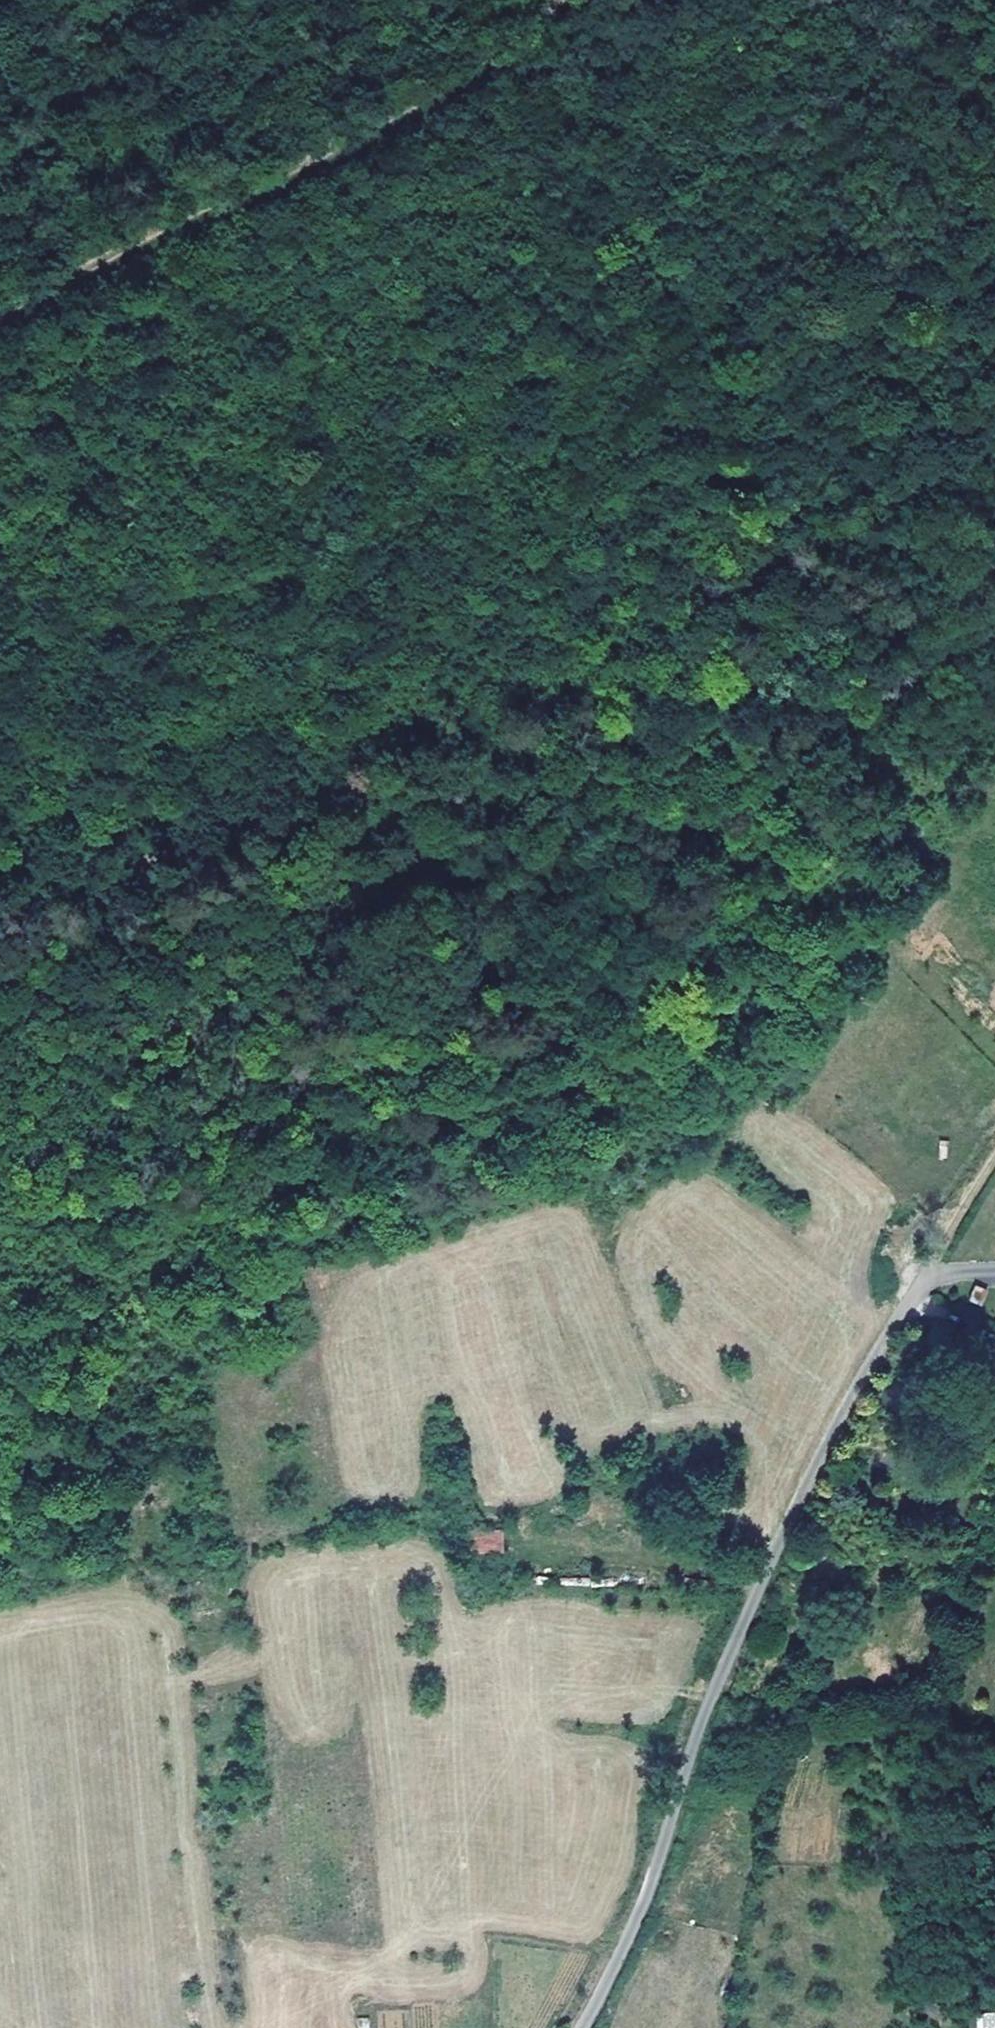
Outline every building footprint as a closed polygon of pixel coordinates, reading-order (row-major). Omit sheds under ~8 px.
[(503,1526),(470,1527),(471,1549),(503,1548),(503,1526)] [(977,2027),(994,2027),(994,2012),(976,2014),(977,2027)]
